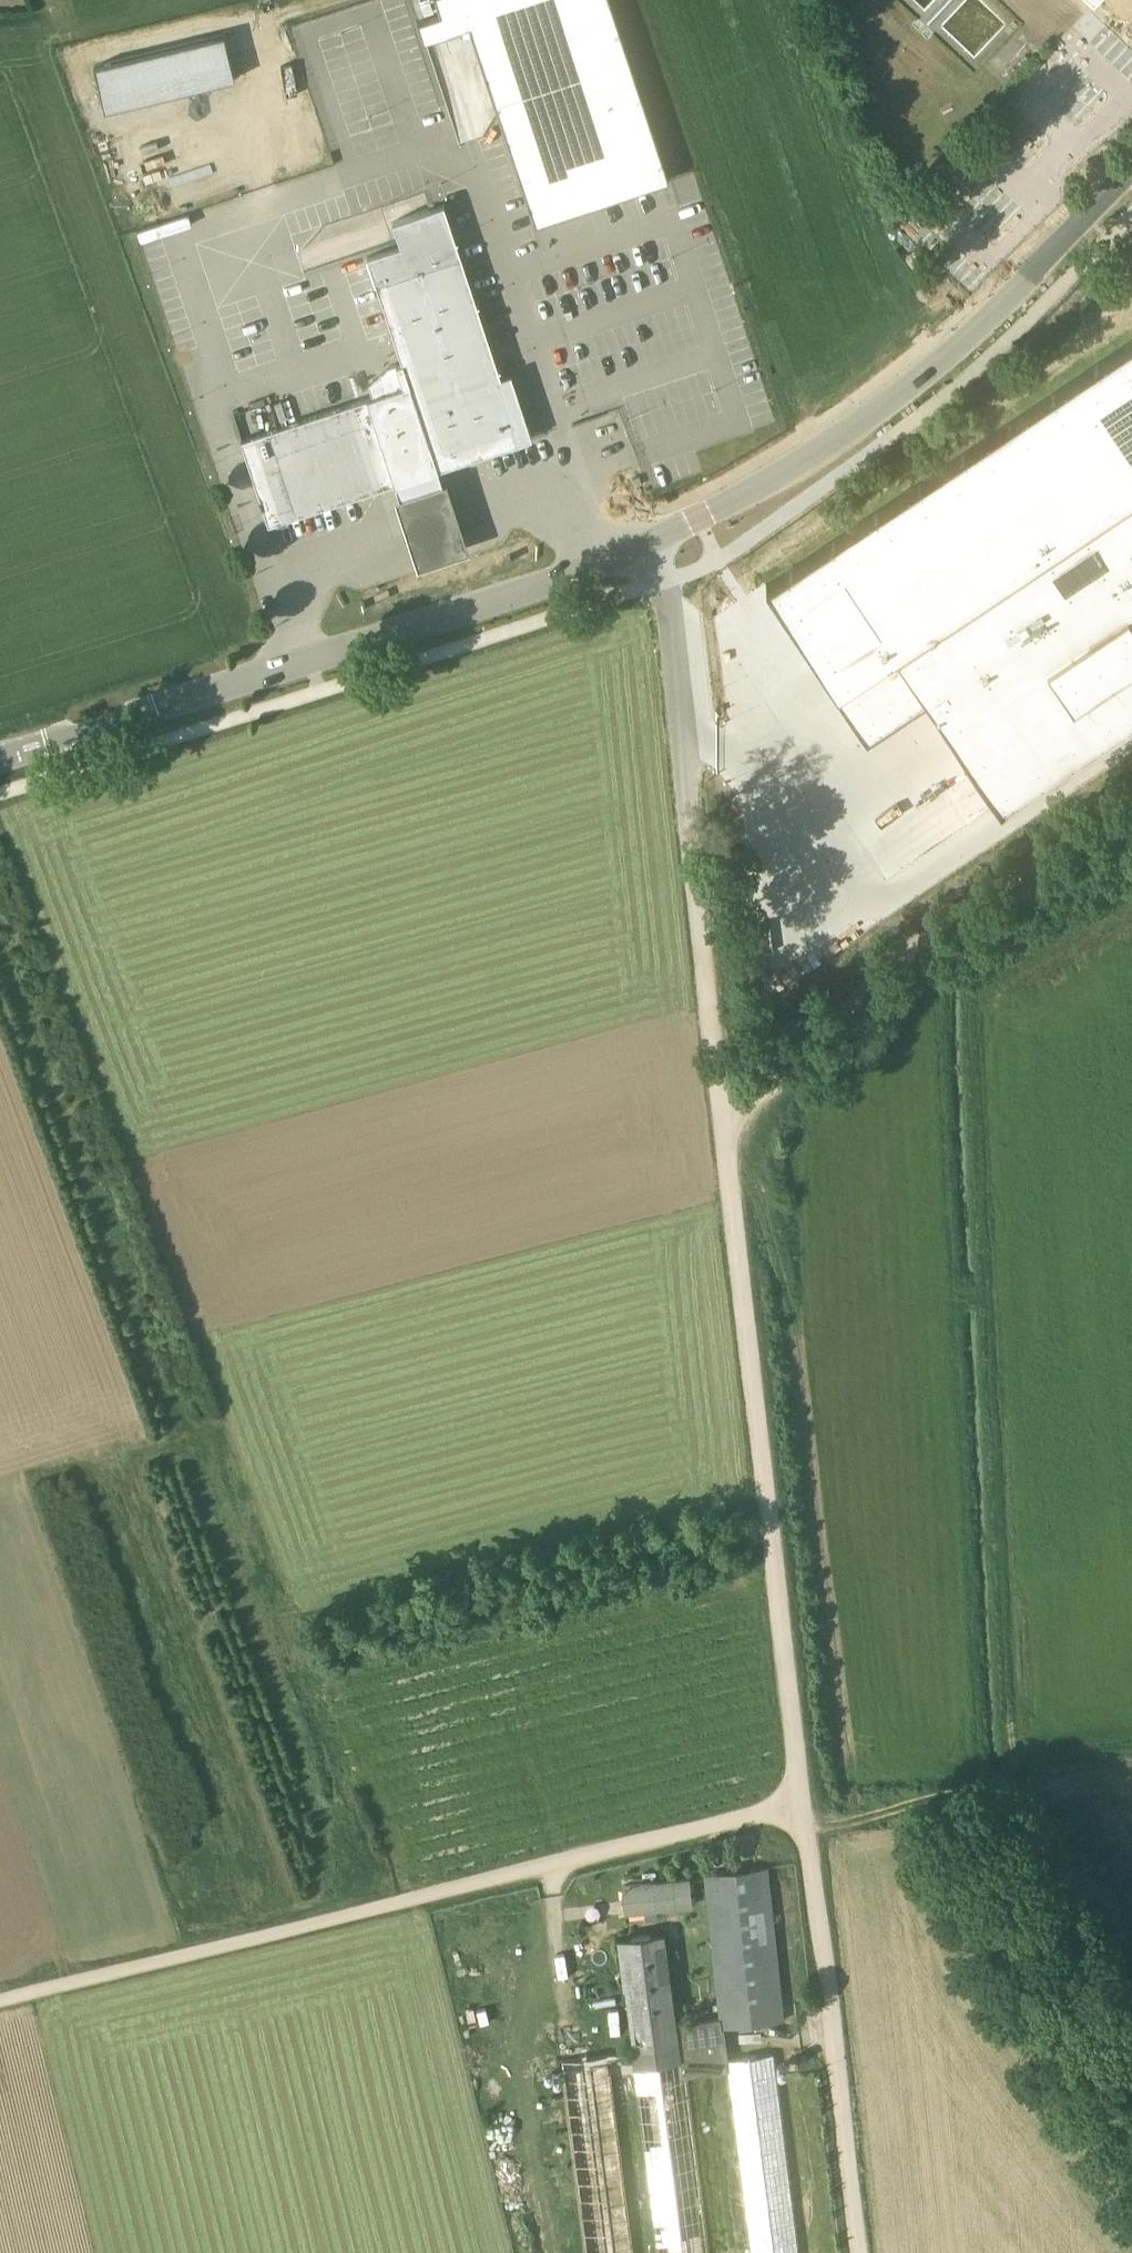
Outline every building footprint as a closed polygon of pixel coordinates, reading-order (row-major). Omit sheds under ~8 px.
[(669,179),(610,0),(436,0),(441,13),(418,21),(424,39),(470,24),(520,177),(547,168),(556,196),(632,171),(638,189),(669,179)] [(225,33),(94,65),(105,111),(236,79),(225,33)] [(373,397),(242,440),(269,523),(395,482),(395,485),(439,471),(438,468),(522,440),(458,249),(444,204),(393,221),(401,245),(368,256),(402,361),(388,366),(368,384),(373,397)] [(766,583),(865,733),(922,695),(923,697),(926,695),(1000,805),(1131,717),(1131,337),(766,583)] [(396,498),(419,565),(469,549),(446,479),(442,481),(439,471),(395,485),(400,496),(396,498)] [(561,2059),(562,2065),(562,2067),(564,2081),(564,2083),(586,2252),(631,2252),(607,2069),(635,2066),(659,2252),(706,2252),(683,2076),(728,2070),(752,2252),(799,2252),(777,2079),(776,2075),(773,2052),(728,2058),(724,2026),(784,2020),(781,1992),(767,1866),(767,1865),(751,1867),(707,1872),(723,2015),(721,2015),(676,2021),(666,1934),(651,1936),(630,1939),(619,1940),(633,2049),(578,2056),(562,2059),(561,2059)] [(690,1878),(623,1884),(626,1912),(692,1906),(690,1878)]
